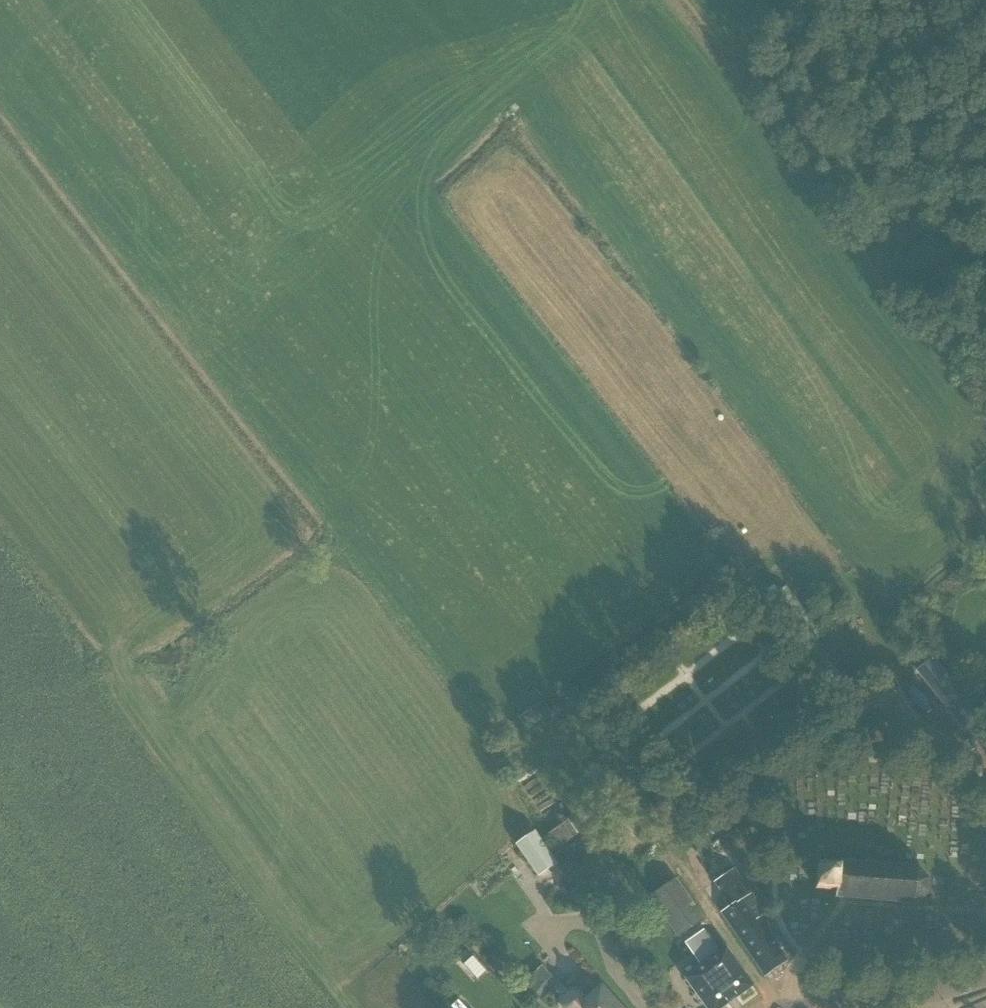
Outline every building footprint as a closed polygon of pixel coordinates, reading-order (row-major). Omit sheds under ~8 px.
[(926,685),(966,733),(984,718),(944,670),(926,685)] [(579,834),(537,771),(514,786),(556,849),(579,834)] [(711,821),(724,838),(738,827),(725,810),(711,821)] [(515,844),(537,876),(557,863),(534,830),(515,844)] [(836,897),(915,904),(929,894),(930,879),(918,867),(840,861),(839,868),(818,866),(816,889),(836,890),(836,897)] [(759,919),(765,914),(735,869),(715,883),(731,907),(721,913),(765,978),(788,962),(759,919)] [(676,880),(651,897),(679,936),(703,919),(676,880)] [(685,944),(701,967),(685,978),(706,1007),(723,1007),(729,1003),(729,1004),(737,998),(736,998),(753,986),(727,949),(720,954),(704,930),(685,944)] [(585,1001),(582,997),(580,996),(578,995),(576,995),(575,994),(573,995),(571,995),(569,996),(568,997),(566,999),(566,1000),(565,1002),(565,1004),(565,1006),(565,1007),(621,1007),(601,986),(585,1001)]
